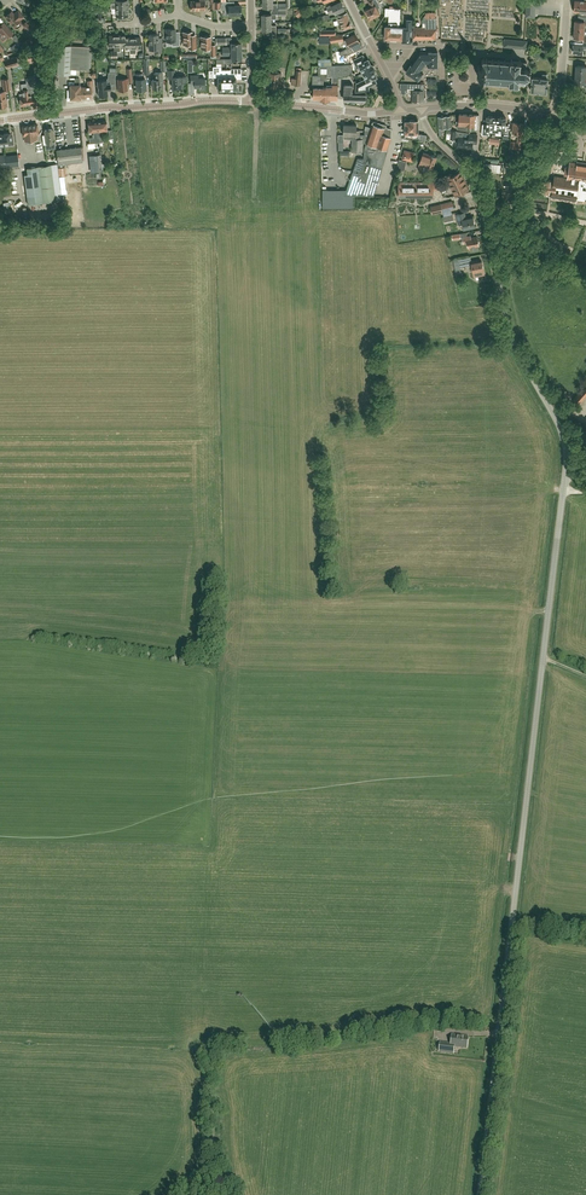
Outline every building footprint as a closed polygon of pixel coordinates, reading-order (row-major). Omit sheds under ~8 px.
[(205,9),(205,0),(199,0),(190,1),(191,9),(205,9)] [(386,11),(386,8),(384,5),(380,7),(377,0),(368,0),(372,8),(366,10),(368,14),(367,15),(368,17),(369,17),(370,18),(379,13),(383,11),(386,11)] [(526,16),(535,17),(536,7),(541,8),(542,0),(527,0),(526,16)] [(580,15),(585,16),(585,1),(580,0),(575,0),(574,6),(573,7),(573,9),(574,10),(574,11),(581,12),(580,15)] [(229,13),(240,13),(240,5),(234,5),(234,1),(221,1),(221,8),(229,8),(229,13)] [(335,13),(345,9),(341,1),(332,6),(327,9),(329,12),(334,10),(335,13)] [(117,15),(128,15),(128,7),(116,7),(116,12),(112,13),(112,17),(117,16),(117,15)] [(386,8),(386,11),(385,15),(389,15),(389,26),(386,25),(385,38),(391,38),(391,40),(394,40),(397,40),(397,39),(402,39),(403,27),(402,27),(400,27),(401,8),(386,8)] [(14,14),(11,11),(5,16),(15,28),(18,28),(21,25),(21,22),(19,20),(23,16),(18,10),(14,14)] [(343,29),(352,26),(350,20),(349,20),(347,13),(338,16),(343,29)] [(307,20),(312,27),(318,22),(313,15),(307,20)] [(413,37),(413,39),(422,39),(422,38),(438,38),(438,32),(438,27),(437,27),(437,18),(425,18),(424,16),(423,19),(423,22),(423,26),(421,26),(421,27),(413,27),(413,33),(413,37)] [(405,19),(405,21),(405,26),(402,26),(402,27),(403,27),(402,39),(402,41),(409,41),(409,42),(413,42),(413,39),(413,37),(411,37),(412,28),(413,28),(413,19),(405,19)] [(584,30),(584,25),(585,25),(585,21),(575,20),(575,29),(584,30)] [(36,32),(31,27),(26,21),(22,25),(32,36),(36,32)] [(8,28),(3,22),(0,25),(0,39),(2,41),(7,38),(13,33),(8,28)] [(277,34),(276,29),(276,25),(272,25),(272,22),(262,22),(262,30),(268,30),(268,34),(277,34)] [(175,37),(175,31),(175,28),(166,28),(166,41),(172,40),(172,45),(180,45),(180,37),(175,37)] [(584,34),(584,30),(575,29),(574,38),(583,39),(583,38),(585,38),(585,34),(584,34)] [(196,48),(196,40),(196,34),(192,34),(192,31),(183,32),(183,44),(188,44),(188,48),(196,48)] [(154,51),(162,51),(162,43),(158,43),(158,34),(149,34),(149,49),(154,49),(154,51)] [(343,34),(330,36),(331,42),(344,40),(343,34)] [(348,54),(354,51),(363,47),(361,43),(360,44),(355,34),(344,40),(348,48),(339,52),(341,55),(348,54)] [(117,56),(117,51),(117,35),(108,35),(109,46),(113,46),(114,51),(111,51),(111,57),(117,56)] [(117,35),(117,51),(120,50),(120,45),(124,45),(125,45),(125,37),(125,35),(117,35)] [(211,55),(215,55),(215,45),(211,45),(210,36),(201,37),(201,48),(211,48),(211,55)] [(133,53),(132,37),(125,37),(125,45),(124,45),(124,48),(129,48),(129,53),(133,53)] [(132,37),(133,53),(136,53),(136,48),(141,48),(140,37),(132,37)] [(236,51),(241,51),(241,42),(232,42),(232,37),(216,37),(216,44),(226,44),(226,43),(231,43),(231,47),(222,47),(222,51),(235,51),(236,51)] [(524,40),(504,39),(504,46),(527,48),(527,40),(524,40)] [(20,40),(13,45),(11,47),(15,52),(17,50),(24,44),(20,40)] [(573,44),(573,51),(577,52),(577,53),(583,53),(583,50),(585,51),(585,50),(585,42),(584,42),(583,45),(573,44)] [(90,70),(92,46),(59,44),(57,73),(70,74),(71,68),(90,70)] [(542,47),(531,44),(529,50),(540,53),(542,47)] [(231,59),(242,59),(241,51),(236,51),(235,51),(222,51),(222,55),(231,55),(231,59)] [(423,72),(420,70),(423,65),(428,66),(438,66),(438,52),(429,52),(420,52),(412,64),(411,64),(406,71),(418,80),(419,78),(420,78),(421,78),(422,76),(422,75),(422,74),(423,72)] [(375,70),(375,69),(373,65),(372,64),(373,64),(372,64),(371,64),(368,59),(369,59),(368,59),(365,60),(363,55),(353,60),(356,65),(357,68),(360,67),(366,79),(359,82),(357,83),(356,84),(355,92),(360,91),(369,91),(369,86),(377,83),(374,78),(376,76),(377,77),(377,76),(374,71),(375,70),(375,69),(375,70)] [(7,67),(18,63),(16,56),(4,60),(7,67)] [(527,63),(527,61),(521,61),(521,60),(520,60),(519,61),(512,60),(512,59),(510,59),(510,60),(505,60),(506,58),(504,58),(504,60),(499,59),(499,58),(498,58),(498,59),(493,59),(493,58),(492,57),(492,59),(487,58),(487,57),(486,57),(486,58),(484,58),(484,57),(483,57),(483,58),(482,58),(482,59),(483,59),(483,63),(481,63),(481,62),(479,62),(479,63),(478,66),(477,73),(479,75),(480,76),(480,75),(481,75),(481,79),(480,79),(479,80),(481,81),(481,82),(482,83),(482,81),(485,81),(485,83),(486,83),(486,81),(491,81),(491,83),(492,83),(492,81),(497,82),(497,84),(498,84),(498,82),(503,82),(503,84),(504,84),(504,82),(508,83),(508,85),(510,85),(510,83),(517,84),(517,85),(519,85),(519,84),(521,84),(524,84),(526,85),(526,84),(532,85),(533,77),(531,77),(530,75),(530,72),(532,70),(531,70),(529,71),(527,68),(527,67),(526,67),(527,63)] [(327,65),(327,76),(332,76),(332,81),(338,81),(338,77),(342,77),(342,76),(346,76),(347,74),(352,74),(351,64),(341,65),(331,65),(327,65)] [(324,89),(324,87),(323,87),(323,80),(324,80),(325,65),(322,65),(319,65),(319,67),(319,75),(313,75),(313,87),(314,87),(319,88),(319,89),(324,89)] [(585,75),(585,66),(577,65),(577,70),(576,69),(576,73),(576,74),(585,75)] [(223,89),(227,89),(231,88),(236,88),(235,79),(241,79),(241,68),(230,68),(230,69),(221,69),(221,66),(213,66),(213,77),(218,77),(218,89),(223,88),(223,89)] [(281,80),(281,73),(275,72),(275,67),(270,67),(269,72),(268,72),(267,88),(280,89),(280,85),(281,85),(281,80)] [(173,87),(182,86),(182,82),(186,81),(186,76),(181,76),(172,76),(172,72),(174,72),(174,69),(168,70),(168,79),(172,78),(173,87)] [(108,72),(108,78),(106,78),(106,79),(98,80),(99,85),(98,85),(98,89),(97,89),(98,94),(99,94),(99,95),(107,95),(107,90),(110,89),(110,83),(109,83),(109,82),(115,81),(116,72),(108,72)] [(153,88),(161,87),(160,83),(163,83),(162,72),(155,72),(156,79),(152,79),(153,88)] [(146,88),(145,82),(145,79),(142,79),(142,76),(141,74),(137,74),(137,79),(137,89),(146,88)] [(533,77),(532,85),(531,91),(547,92),(547,87),(548,87),(548,83),(548,78),(548,74),(543,74),(542,77),(533,77)] [(575,82),(576,82),(576,83),(579,83),(580,83),(585,83),(585,78),(585,75),(576,74),(575,82)] [(205,89),(205,82),(205,78),(194,78),(194,75),(190,75),(190,83),(194,83),(195,87),(200,87),(200,89),(205,89)] [(26,83),(29,104),(38,103),(38,102),(38,99),(37,99),(37,97),(37,94),(36,94),(36,93),(33,94),(33,92),(32,83),(35,83),(34,77),(26,78),(26,83)] [(1,79),(2,82),(3,90),(10,89),(9,78),(1,79)] [(79,78),(75,78),(75,85),(69,85),(69,90),(67,90),(67,101),(76,101),(76,98),(80,98),(80,97),(80,87),(80,84),(79,84),(79,78)] [(128,78),(117,79),(119,90),(127,89),(127,83),(129,82),(128,78)] [(80,87),(80,97),(91,97),(91,89),(93,89),(92,80),(88,80),(88,86),(80,87)] [(26,83),(21,84),(23,95),(20,96),(21,105),(29,104),(26,83)] [(326,87),(324,87),(324,89),(319,89),(319,88),(314,87),(314,98),(321,98),(330,99),(338,99),(338,84),(332,84),(332,86),(326,86),(326,87)] [(362,101),(366,94),(353,94),(353,84),(344,84),(344,94),(345,94),(345,99),(349,100),(349,101),(350,101),(355,101),(362,101)] [(416,88),(416,90),(412,90),(412,101),(424,101),(424,90),(423,90),(423,84),(414,84),(414,88),(416,88)] [(440,100),(440,84),(429,84),(429,100),(440,100)] [(470,130),(470,114),(460,113),(459,124),(458,124),(458,128),(470,130)] [(478,130),(479,114),(470,114),(470,130),(471,131),(471,129),(478,130)] [(438,116),(439,128),(451,127),(451,116),(438,116)] [(486,127),(482,126),(482,134),(489,135),(490,130),(495,130),(495,134),(496,117),(493,117),(494,116),(487,116),(486,127)] [(505,128),(505,126),(506,117),(499,116),(499,118),(496,117),(495,134),(495,130),(504,131),(504,136),(508,136),(509,128),(505,128)] [(406,120),(405,130),(405,137),(418,140),(420,134),(418,133),(418,120),(406,120)] [(99,131),(99,138),(100,142),(102,141),(101,133),(100,133),(100,131),(107,130),(106,121),(97,122),(98,131),(99,131)] [(371,127),(371,128),(368,135),(369,135),(369,136),(364,136),(363,138),(363,141),(366,142),(364,148),(363,158),(358,158),(344,195),(373,196),(391,137),(391,130),(384,128),(384,127),(385,124),(380,123),(373,121),(371,127)] [(98,131),(97,122),(88,122),(89,132),(93,132),(94,137),(89,137),(90,143),(100,142),(99,138),(99,131),(98,131)] [(510,148),(521,150),(524,129),(523,129),(524,124),(514,122),(512,133),(519,134),(517,142),(511,141),(510,148)] [(39,133),(37,124),(21,126),(23,135),(24,135),(25,141),(37,140),(36,133),(39,133)] [(356,135),(357,130),(357,125),(344,124),(344,134),(344,135),(344,138),(348,138),(348,135),(353,135),(356,135)] [(52,141),(55,141),(53,128),(52,129),(52,128),(48,129),(45,130),(46,136),(45,136),(45,140),(47,139),(47,144),(52,143),(52,141)] [(363,141),(363,138),(360,138),(360,130),(357,130),(356,135),(353,135),(352,138),(351,151),(362,152),(363,141)] [(10,133),(2,134),(4,145),(13,143),(12,136),(10,136),(10,133)] [(476,143),(477,134),(469,134),(469,138),(459,137),(458,148),(472,149),(472,143),(476,143)] [(101,150),(101,146),(99,146),(99,143),(91,143),(91,151),(101,150)] [(81,147),(57,150),(59,165),(83,162),(81,147)] [(403,158),(409,160),(414,161),(416,153),(411,152),(405,150),(403,158)] [(432,168),(436,157),(436,156),(435,155),(433,154),(432,155),(431,154),(431,155),(424,153),(420,164),(418,168),(423,170),(425,165),(432,168)] [(18,154),(5,155),(7,166),(19,165),(18,154)] [(102,171),(102,167),(100,154),(93,154),(94,168),(95,171),(102,171)] [(397,170),(400,170),(398,180),(402,181),(404,171),(406,162),(399,160),(397,170)] [(541,190),(541,192),(552,193),(551,197),(576,201),(584,202),(585,199),(585,164),(570,162),(570,166),(565,165),(564,174),(568,175),(568,178),(555,175),(554,179),(543,178),(542,183),(538,183),(537,189),(541,190)] [(487,164),(486,169),(488,169),(488,171),(500,172),(500,165),(487,164)] [(28,174),(24,175),(28,205),(56,201),(51,165),(27,168),(28,174)] [(447,176),(451,185),(464,179),(461,172),(453,176),(452,173),(447,176)] [(464,179),(451,185),(456,195),(469,189),(464,179)] [(407,182),(399,182),(399,199),(407,199),(407,182)] [(407,182),(407,199),(415,199),(415,182),(407,182)] [(415,182),(415,199),(423,199),(423,182),(415,182)] [(423,182),(423,199),(433,199),(433,182),(423,182)] [(442,211),(454,208),(452,201),(441,203),(442,211)] [(464,228),(475,226),(473,217),(464,219),(462,213),(457,214),(459,224),(463,223),(464,228)] [(479,244),(480,243),(479,241),(478,240),(477,236),(471,237),(471,235),(462,237),(464,243),(468,242),(469,247),(472,246),(473,250),(479,249),(478,245),(479,245),(479,244)] [(475,276),(484,274),(483,269),(484,269),(482,261),(478,261),(478,260),(471,261),(470,256),(458,258),(460,267),(469,265),(470,267),(472,267),(473,271),(475,276)] [(580,403),(585,396),(585,390),(584,388),(574,399),(580,403)] [(467,1048),(468,1037),(452,1035),(451,1044),(440,1043),(439,1052),(453,1053),(454,1047),(467,1048)]
